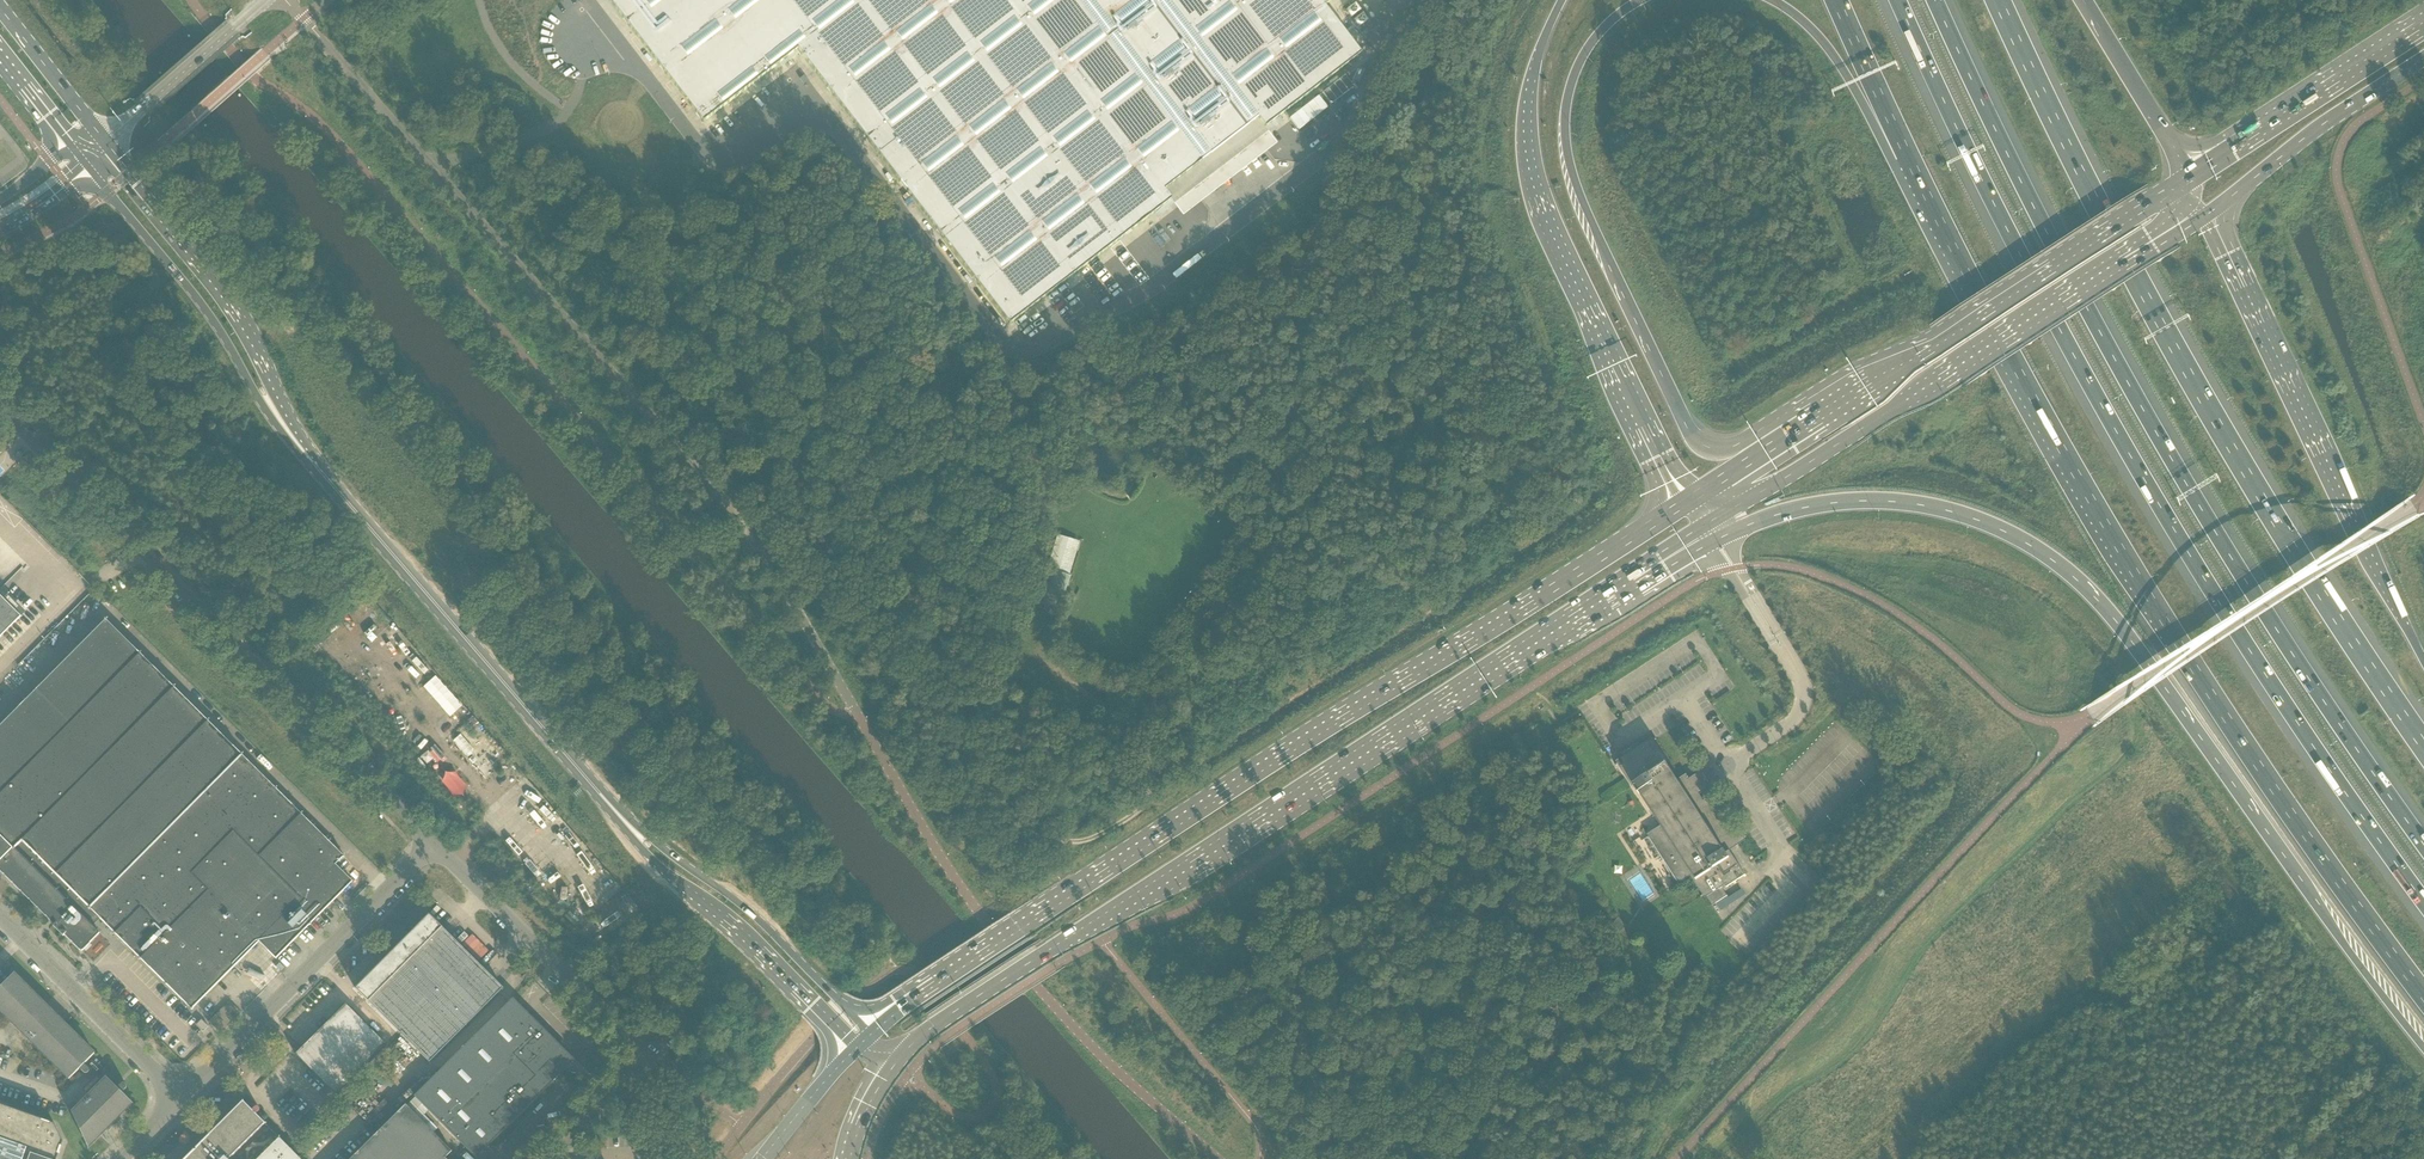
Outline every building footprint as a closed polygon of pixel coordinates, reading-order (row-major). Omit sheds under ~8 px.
[(703,123),(798,50),(812,69),(862,134),(935,228),(1009,325),(1121,239),(1171,199),(1164,190),(1182,176),(1248,126),(1248,125),(1257,119),(1264,128),(1285,113),(1361,54),(1324,7),(1333,0),(608,0),(703,123)] [(1059,540),(1048,574),(1066,579),(1077,546),(1059,540)] [(21,615),(25,611),(8,595),(4,599),(21,615)] [(21,616),(0,596),(0,637),(21,616)] [(22,893),(29,899),(31,901),(38,908),(39,909),(46,916),(48,918),(54,925),(53,926),(63,936),(65,935),(81,951),(100,933),(91,924),(98,917),(192,1009),(254,947),(259,942),(266,950),(269,952),(275,959),(276,958),(343,890),(352,881),(335,865),(344,856),(300,813),(296,817),(272,793),(276,789),(107,621),(106,620),(104,621),(0,726),(0,870),(22,893)] [(1993,673),(2007,677),(2011,665),(1997,661),(1993,673)] [(1705,894),(1712,905),(1727,896),(1723,889),(1745,875),(1728,848),(1746,837),(1745,835),(1741,838),(1713,794),(1703,801),(1696,791),(1701,787),(1696,780),(1686,786),(1681,779),(1678,781),(1652,742),(1656,739),(1656,738),(1641,747),(1638,742),(1620,753),(1624,759),(1615,764),(1616,766),(1620,763),(1633,784),(1632,784),(1638,793),(1639,792),(1662,828),(1649,836),(1648,839),(1651,844),(1654,844),(1653,846),(1656,851),(1658,851),(1658,854),(1661,858),(1663,859),(1668,866),(1667,868),(1670,873),(1673,873),(1672,876),(1675,880),(1678,881),(1691,872),(1704,893),(1700,896),(1701,897),(1705,894)] [(591,878),(604,866),(580,840),(568,852),(591,878)] [(1765,883),(1720,931),(1748,958),(1798,906),(1785,893),(1781,897),(1765,883)] [(360,994),(366,1000),(429,1063),(494,996),(503,988),(429,914),(413,930),(411,928),(407,932),(409,934),(407,936),(355,989),(360,994)] [(1626,925),(1619,932),(1626,938),(1632,931),(1626,925)] [(1159,973),(1154,967),(1149,972),(1154,977),(1159,973)] [(46,1006),(14,973),(0,987),(0,1011),(69,1079),(95,1053),(46,1006)] [(583,1073),(572,1062),(542,1031),(544,1029),(513,998),(414,1096),(475,1158),(548,1086),(546,1084),(551,1079),(554,1081),(554,1080),(556,1078),(558,1077),(556,1075),(561,1069),(564,1071),(568,1072),(572,1073),(576,1074),(580,1074),(584,1074),(584,1073),(583,1073)] [(345,1004),(295,1054),(337,1096),(388,1046),(345,1004)] [(196,1025),(203,1032),(208,1026),(201,1019),(196,1025)] [(72,1112),(83,1136),(88,1147),(132,1103),(106,1078),(72,1112)] [(265,1123),(264,1122),(263,1122),(256,1114),(252,1110),(244,1102),(243,1101),(204,1139),(204,1140),(194,1150),(194,1149),(184,1158),(229,1158),(265,1123)] [(445,1158),(451,1151),(443,1142),(405,1104),(350,1158),(446,1158),(445,1158)] [(62,1141),(54,1124),(43,1120),(0,1105),(0,1158),(56,1158),(62,1141)] [(245,1158),(253,1158),(278,1136),(266,1123),(256,1132),(260,1136),(244,1151),(249,1155),(245,1158)] [(291,1151),(292,1150),(290,1149),(280,1139),(279,1138),(257,1158),(300,1158),(291,1151)]
